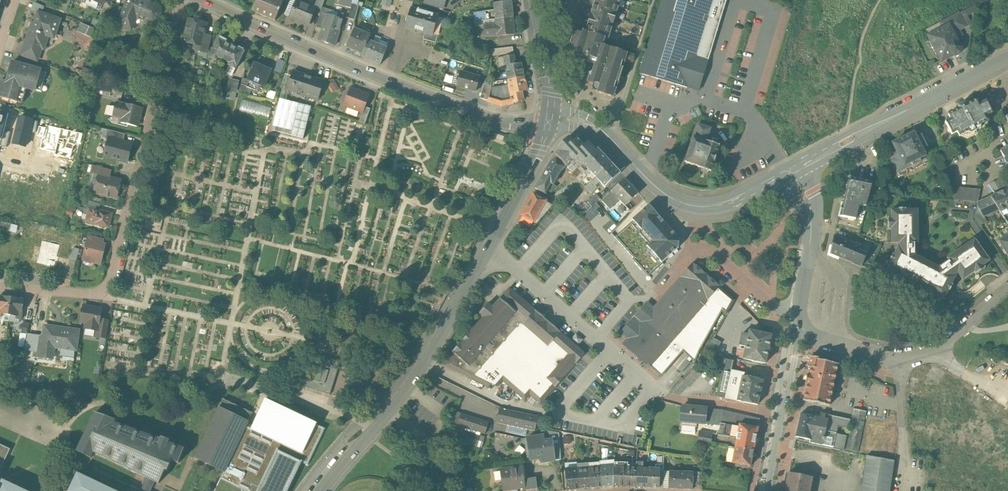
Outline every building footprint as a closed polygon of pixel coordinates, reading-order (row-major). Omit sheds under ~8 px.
[(142,0),(129,0),(119,24),(131,29),(136,16),(150,22),(151,19),(152,19),(157,19),(160,12),(157,8),(156,8),(157,5),(147,0),(142,0)] [(253,10),(252,11),(253,12),(253,11),(261,15),(266,17),(274,20),(275,21),(276,20),(283,1),(284,1),(284,0),(257,0),(253,10)] [(298,0),(297,0),(290,17),(308,25),(316,8),(316,7),(314,7),(298,0)] [(314,7),(316,7),(316,8),(321,10),(325,0),(317,0),(314,7)] [(394,12),(401,14),(404,0),(397,0),(394,12)] [(407,0),(404,0),(401,14),(409,16),(411,8),(413,2),(407,0)] [(440,0),(426,0),(424,5),(442,10),(444,1),(440,0)] [(595,0),(593,6),(592,10),(615,18),(619,7),(595,0)] [(662,1),(662,2),(659,11),(659,12),(656,21),(656,22),(653,32),(653,31),(653,32),(650,42),(649,43),(650,43),(647,52),(646,53),(647,53),(644,62),(643,62),(643,63),(641,72),(640,72),(640,73),(641,74),(641,73),(650,76),(651,77),(651,76),(662,80),(663,80),(675,83),(675,84),(687,87),(688,88),(688,86),(690,87),(692,81),(690,81),(691,77),(692,76),(691,76),(694,67),(695,66),(694,66),(697,57),(698,57),(698,56),(698,54),(707,57),(716,27),(707,24),(710,15),(710,14),(713,5),(713,4),(714,0),(663,0),(662,1)] [(511,1),(494,3),(495,9),(492,10),(492,15),(495,15),(496,19),(513,17),(511,1)] [(122,8),(111,3),(105,18),(116,22),(122,8)] [(359,6),(352,4),(348,18),(355,20),(359,6)] [(592,10),(582,7),(580,13),(590,17),(592,10)] [(411,8),(409,16),(406,27),(425,33),(433,35),(433,34),(438,16),(411,8)] [(615,18),(592,10),(590,17),(589,21),(612,28),(615,18)] [(485,11),(473,12),(474,21),(482,20),(486,20),(485,11)] [(38,12),(33,29),(30,29),(26,43),(44,49),(49,35),(47,34),(48,29),(56,31),(60,20),(38,12)] [(326,14),(321,12),(316,27),(322,28),(326,14)] [(337,17),(326,14),(322,28),(318,39),(335,45),(343,19),(342,19),(344,14),(338,13),(337,17)] [(959,14),(959,13),(952,17),(959,30),(965,26),(961,17),(959,14)] [(971,23),(966,14),(961,17),(965,26),(971,23)] [(513,17),(496,19),(496,23),(489,24),(484,24),(486,36),(497,35),(497,36),(514,34),(513,17)] [(943,22),(926,31),(941,61),(952,55),(955,56),(960,53),(962,47),(960,42),(962,35),(959,30),(952,17),(943,22)] [(102,22),(93,18),(90,26),(100,29),(102,22)] [(589,21),(578,18),(576,24),(587,27),(589,21)] [(207,24),(189,19),(184,42),(201,46),(204,34),(207,24)] [(612,28),(589,21),(587,27),(586,31),(585,31),(606,38),(609,39),(612,28)] [(98,31),(81,23),(78,31),(94,38),(98,31)] [(370,35),(355,29),(347,47),(363,54),(368,40),(370,35)] [(628,53),(603,45),(606,38),(585,31),(586,31),(583,31),(582,34),(574,31),(569,49),(577,51),(576,54),(587,58),(587,59),(589,61),(595,63),(592,72),(590,73),(587,82),(593,84),(591,90),(614,97),(628,53)] [(433,34),(433,35),(425,33),(423,39),(435,42),(437,36),(433,34)] [(212,36),(204,34),(201,46),(200,50),(208,53),(212,36)] [(381,38),(376,36),(373,42),(368,40),(363,54),(362,56),(380,64),(387,48),(386,47),(388,43),(380,40),(381,38)] [(227,40),(220,37),(220,39),(219,39),(209,58),(217,62),(219,58),(224,60),(232,45),(226,42),(227,40)] [(473,42),(463,40),(459,56),(469,58),(473,42)] [(469,58),(484,63),(485,50),(486,46),(473,42),(469,58)] [(238,48),(232,45),(224,60),(230,63),(229,65),(236,69),(237,67),(245,51),(244,51),(244,49),(239,47),(238,48)] [(40,50),(26,46),(22,56),(36,61),(40,50)] [(513,47),(491,49),(491,56),(514,53),(513,47)] [(516,64),(514,55),(504,57),(498,58),(501,70),(506,69),(508,79),(524,76),(522,63),(516,64)] [(277,59),(274,70),(281,71),(284,60),(277,59)] [(11,63),(6,81),(1,80),(0,84),(0,97),(22,103),(27,88),(36,90),(41,91),(46,73),(42,71),(11,63)] [(270,70),(255,64),(249,80),(250,80),(247,86),(247,87),(258,92),(260,88),(263,89),(264,86),(270,70)] [(89,71),(84,69),(81,75),(86,78),(89,71)] [(324,81),(293,71),(288,89),(318,99),(324,81)] [(479,78),(461,73),(461,72),(457,85),(458,85),(476,90),(476,91),(477,87),(480,88),(481,81),(479,80),(480,78),(479,77),(479,78)] [(524,76),(508,79),(511,93),(513,102),(523,100),(522,91),(527,90),(524,76)] [(126,81),(119,79),(118,81),(115,80),(114,84),(124,87),(126,81)] [(230,81),(228,91),(237,93),(239,83),(230,81)] [(335,82),(329,85),(334,93),(340,89),(335,82)] [(492,82),(484,84),(480,98),(488,100),(492,84),(492,82)] [(511,93),(502,94),(502,91),(500,92),(498,91),(500,86),(492,84),(488,100),(502,104),(513,102),(511,93)] [(123,93),(99,86),(97,92),(121,99),(123,93)] [(369,95),(351,88),(344,105),(363,112),(365,107),(369,95)] [(271,106),(243,98),(239,112),(268,120),(271,106)] [(311,106),(280,99),(273,126),(291,131),(290,135),(303,138),(311,106)] [(978,99),(967,104),(966,104),(965,102),(958,106),(959,108),(958,109),(948,114),(951,119),(945,122),(952,134),(957,131),(960,136),(967,132),(971,134),(981,128),(982,124),(989,121),(987,116),(992,113),(986,101),(980,104),(978,99)] [(142,108),(126,104),(116,102),(113,116),(123,119),(121,123),(137,127),(137,126),(142,108)] [(370,109),(365,107),(363,112),(359,122),(365,124),(370,109)] [(698,107),(689,111),(694,120),(702,116),(698,107)] [(1,140),(4,130),(8,114),(0,112),(0,140),(1,140)] [(20,117),(15,143),(26,146),(30,131),(32,120),(20,117)] [(231,120),(223,119),(221,134),(228,135),(231,120)] [(32,120),(30,131),(35,133),(38,121),(32,120)] [(698,124),(693,137),(685,161),(698,166),(711,171),(714,162),(717,154),(720,146),(706,141),(711,128),(698,124)] [(10,132),(4,130),(1,140),(0,145),(6,147),(10,132)] [(125,134),(108,130),(106,138),(109,139),(123,142),(125,134)] [(248,134),(236,131),(235,137),(247,140),(248,134)] [(913,133),(893,143),(897,152),(893,154),(895,159),(891,161),(896,170),(911,163),(912,165),(921,161),(920,158),(925,156),(923,153),(926,152),(924,147),(926,146),(921,135),(916,138),(913,133)] [(573,141),(569,137),(565,141),(564,141),(561,144),(561,145),(557,148),(556,148),(559,151),(556,154),(557,156),(566,165),(567,166),(574,160),(580,166),(583,163),(596,150),(588,142),(584,145),(577,137),(573,141)] [(123,142),(109,139),(104,156),(127,162),(132,145),(123,142)] [(596,150),(583,163),(587,167),(585,169),(587,171),(584,173),(586,176),(580,181),(585,187),(611,163),(598,149),(596,150)] [(557,156),(550,163),(546,170),(546,169),(542,178),(536,188),(545,194),(551,183),(553,184),(560,171),(566,165),(557,156)] [(620,173),(611,163),(585,187),(591,193),(597,187),(595,185),(599,181),(605,187),(620,173)] [(111,170),(93,165),(91,173),(99,175),(109,177),(111,170)] [(109,177),(99,175),(94,192),(117,198),(121,181),(109,177)] [(873,182),(851,178),(847,180),(842,203),(841,203),(839,216),(856,219),(859,204),(866,206),(873,182)] [(639,193),(626,179),(602,200),(609,209),(619,200),(625,206),(639,193)] [(980,189),(950,186),(954,200),(978,202),(980,189)] [(83,189),(76,188),(74,195),(81,197),(83,189)] [(991,197),(999,210),(1000,212),(1007,208),(1007,189),(991,197)] [(533,193),(521,215),(522,215),(534,222),(539,214),(546,201),(533,193)] [(595,193),(588,201),(592,206),(600,198),(595,193)] [(999,210),(991,197),(978,202),(977,206),(984,217),(999,210)] [(101,204),(87,200),(85,208),(89,210),(89,209),(98,212),(99,210),(101,204)] [(546,201),(539,214),(542,215),(552,204),(546,201)] [(679,239),(649,205),(612,239),(630,259),(628,261),(646,280),(678,251),(679,239)] [(984,217),(977,206),(975,217),(981,225),(987,222),(984,217)] [(74,210),(68,208),(66,215),(72,217),(74,210)] [(99,210),(98,212),(89,209),(89,210),(86,221),(109,227),(113,214),(99,210)] [(918,210),(906,210),(906,209),(899,209),(899,210),(891,210),(891,243),(894,243),(900,243),(900,247),(898,247),(894,255),(893,254),(889,260),(891,261),(886,269),(915,284),(927,261),(915,255),(915,243),(918,243),(918,210)] [(534,222),(522,215),(517,224),(528,235),(536,223),(534,222)] [(0,222),(0,229),(10,231),(12,224),(0,222)] [(999,232),(1003,238),(1007,235),(1007,227),(999,232)] [(861,246),(834,235),(830,253),(862,266),(867,254),(862,251),(859,250),(861,246)] [(999,241),(1007,256),(1007,235),(1003,238),(999,241)] [(974,239),(947,258),(949,260),(939,267),(927,261),(915,284),(944,299),(948,290),(950,291),(953,285),(951,284),(956,276),(954,275),(958,273),(961,278),(963,280),(989,261),(974,239)] [(60,245),(42,241),(37,263),(54,267),(60,245)] [(95,242),(88,241),(83,258),(101,262),(105,245),(95,242)] [(948,290),(944,299),(915,284),(886,269),(891,261),(889,260),(893,254),(894,255),(898,247),(900,247),(900,243),(894,243),(878,273),(946,308),(951,298),(953,299),(958,290),(955,289),(961,278),(958,273),(954,275),(956,276),(951,284),(953,285),(950,291),(948,290)] [(79,249),(74,248),(71,259),(77,260),(79,249)] [(685,272),(675,284),(674,284),(660,300),(654,307),(648,302),(620,333),(626,339),(652,362),(650,365),(649,365),(649,366),(650,366),(661,375),(660,376),(661,376),(662,375),(668,368),(669,367),(676,359),(677,359),(676,358),(683,351),(695,361),(700,349),(722,311),(726,314),(725,314),(726,315),(726,314),(734,300),(734,299),(727,294),(728,294),(727,293),(727,294),(719,287),(720,286),(720,287),(720,286),(720,285),(720,286),(712,279),(711,278),(702,270),(701,269),(693,263),(694,263),(693,262),(693,263),(686,271),(685,271),(685,272)] [(501,298),(493,307),(488,304),(480,313),(484,317),(453,352),(455,354),(445,366),(489,387),(498,377),(548,321),(536,310),(510,288),(501,299),(501,298)] [(0,296),(0,317),(2,317),(2,314),(9,315),(12,298),(0,296)] [(24,300),(12,298),(9,315),(16,316),(16,319),(21,320),(24,300)] [(102,309),(84,306),(81,321),(87,322),(86,328),(95,330),(98,331),(100,319),(102,309)] [(109,320),(100,319),(98,331),(95,330),(94,336),(106,338),(109,320)] [(585,354),(548,321),(498,377),(525,401),(530,395),(541,404),(585,354)] [(79,331),(45,326),(44,336),(36,335),(36,336),(37,336),(34,355),(33,355),(33,356),(53,359),(54,346),(76,350),(79,331)] [(762,333),(750,331),(749,335),(742,333),(740,345),(746,346),(744,358),(766,363),(771,335),(762,333)] [(714,338),(705,353),(714,354),(721,342),(714,338)] [(340,362),(315,354),(311,365),(299,362),(299,363),(306,365),(336,374),(340,362)] [(838,364),(822,360),(822,358),(811,356),(809,367),(811,367),(804,400),(829,405),(838,364)] [(722,371),(717,396),(725,398),(731,370),(733,361),(722,358),(720,370),(722,371)] [(336,374),(306,365),(302,376),(333,386),(336,374)] [(763,380),(743,376),(744,373),(731,370),(725,398),(757,405),(758,404),(757,404),(762,381),(763,380)] [(302,376),(296,374),(295,375),(307,378),(304,387),(318,391),(330,395),(333,386),(302,376)] [(223,399),(195,458),(224,472),(242,434),(248,422),(253,413),(223,399)] [(706,408),(683,405),(681,421),(682,422),(682,425),(696,426),(696,423),(704,424),(704,423),(706,408)] [(538,416),(500,407),(497,422),(535,431),(538,416)] [(722,411),(706,408),(704,423),(719,425),(720,423),(722,411)] [(853,408),(845,449),(859,452),(867,411),(853,408)] [(760,418),(722,411),(720,423),(721,423),(720,428),(716,434),(737,438),(740,424),(758,428),(760,418)] [(115,422),(115,420),(95,413),(77,451),(91,458),(94,453),(146,477),(140,490),(151,490),(155,482),(159,483),(165,470),(167,471),(168,469),(169,469),(172,463),(171,462),(172,460),(179,463),(184,448),(169,442),(169,440),(162,437),(161,439),(115,422)] [(489,422),(461,413),(458,425),(485,434),(489,422)] [(820,418),(801,413),(796,437),(810,440),(809,442),(833,447),(835,440),(824,438),(828,419),(827,419),(825,419),(826,414),(821,413),(820,418)] [(850,419),(828,415),(827,419),(828,419),(824,438),(835,440),(833,447),(843,449),(844,450),(847,436),(837,434),(838,426),(848,428),(850,419)] [(758,428),(740,424),(737,438),(735,448),(735,447),(736,447),(753,451),(754,451),(758,428)] [(559,433),(542,430),(543,436),(544,441),(552,440),(555,460),(561,459),(559,433)] [(479,435),(465,431),(462,441),(476,445),(479,435)] [(713,433),(699,431),(697,443),(711,445),(713,433)] [(214,490),(243,490),(244,490),(258,490),(277,451),(242,434),(224,472),(214,490)] [(552,440),(544,441),(543,436),(527,438),(530,459),(541,458),(541,462),(555,460),(552,440)] [(571,436),(563,436),(564,445),(572,445),(571,436)] [(0,444),(0,471),(11,449),(0,444)] [(753,451),(736,447),(733,463),(750,466),(753,451)] [(302,461),(301,461),(278,450),(277,449),(277,451),(258,490),(288,490),(302,461)] [(867,456),(862,490),(890,490),(894,461),(867,456)] [(615,460),(600,461),(600,463),(602,487),(613,486),(614,463),(615,460)] [(648,469),(642,469),(643,462),(637,462),(636,468),(636,487),(647,487),(648,469)] [(600,463),(588,464),(591,488),(602,487),(600,463)] [(628,464),(614,463),(613,486),(636,487),(636,468),(627,468),(628,464)] [(588,464),(577,465),(578,468),(579,489),(591,488),(588,464)] [(663,464),(656,464),(655,469),(648,469),(647,487),(663,488),(663,464)] [(522,467),(500,470),(503,490),(524,487),(524,486),(525,486),(524,479),(522,467)] [(578,468),(565,469),(567,490),(579,489),(578,468)] [(694,472),(669,471),(668,488),(693,489),(693,485),(694,472)] [(702,473),(694,472),(693,485),(701,486),(702,473)] [(789,472),(785,490),(810,490),(812,477),(789,472)] [(78,474),(70,490),(115,490),(78,474)] [(524,479),(525,486),(524,486),(524,487),(525,490),(538,488),(536,477),(524,479)] [(3,480),(0,486),(0,490),(26,490),(3,480)]
